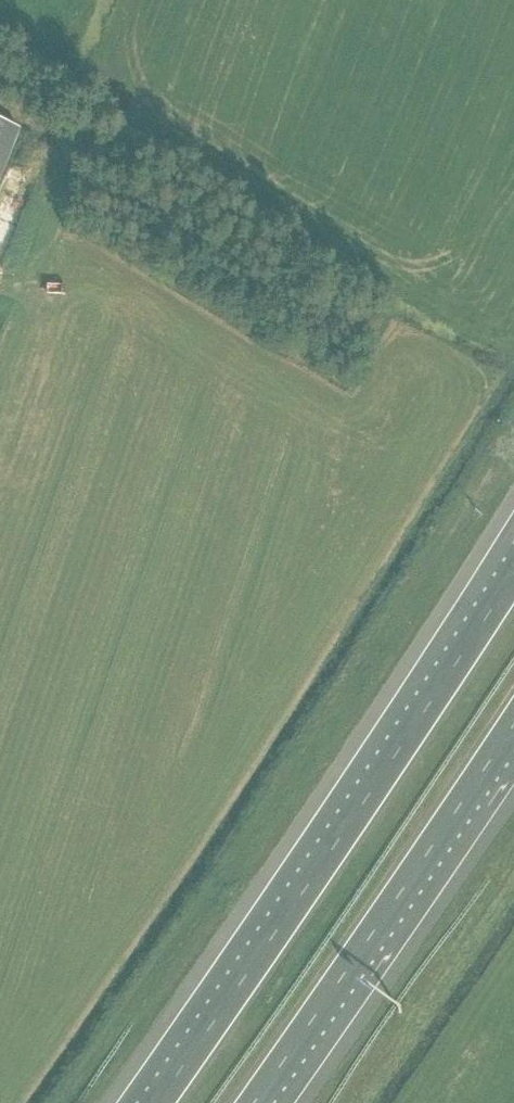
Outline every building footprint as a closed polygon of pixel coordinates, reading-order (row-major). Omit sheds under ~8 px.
[(21,129),(0,120),(0,183),(21,129)]
